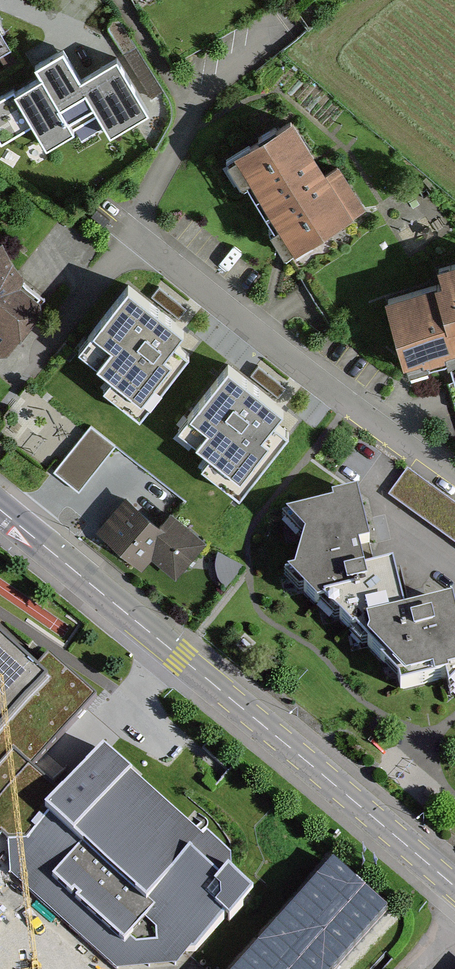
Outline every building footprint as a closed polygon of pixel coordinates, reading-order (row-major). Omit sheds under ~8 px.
[(12,47),(0,27),(0,54),(12,47)] [(16,88),(15,86),(0,95),(0,140),(32,121),(46,145),(100,113),(110,131),(149,108),(117,54),(81,75),(63,45),(34,62),(41,73),(16,88)] [(280,131),(223,164),(279,260),(359,214),(336,175),(314,188),(280,131)] [(35,309),(8,280),(0,264),(0,349),(35,309)] [(383,306),(398,369),(454,356),(454,269),(434,274),(439,293),(383,306)] [(138,414),(198,340),(127,282),(75,346),(109,375),(102,384),(138,414)] [(300,419),(227,363),(178,426),(211,452),(203,462),(242,493),(300,419)] [(83,437),(28,394),(11,416),(65,459),(83,437)] [(405,475),(389,497),(454,545),(454,512),(405,475)] [(454,678),(454,632),(450,633),(445,611),(401,621),(390,570),(365,576),(360,554),(365,553),(354,502),(279,519),(303,548),(293,582),(402,689),(454,678)] [(156,532),(118,503),(91,537),(132,568),(141,557),(171,579),(198,544),(166,519),(156,532)] [(28,768),(91,697),(15,631),(5,642),(0,637),(0,800),(28,768)] [(10,864),(19,871),(130,963),(176,965),(191,947),(193,948),(223,912),(230,918),(249,895),(229,878),(228,857),(207,839),(204,843),(101,757),(64,800),(10,864)] [(19,871),(10,864),(64,800),(28,768),(0,800),(0,892),(19,871)]
